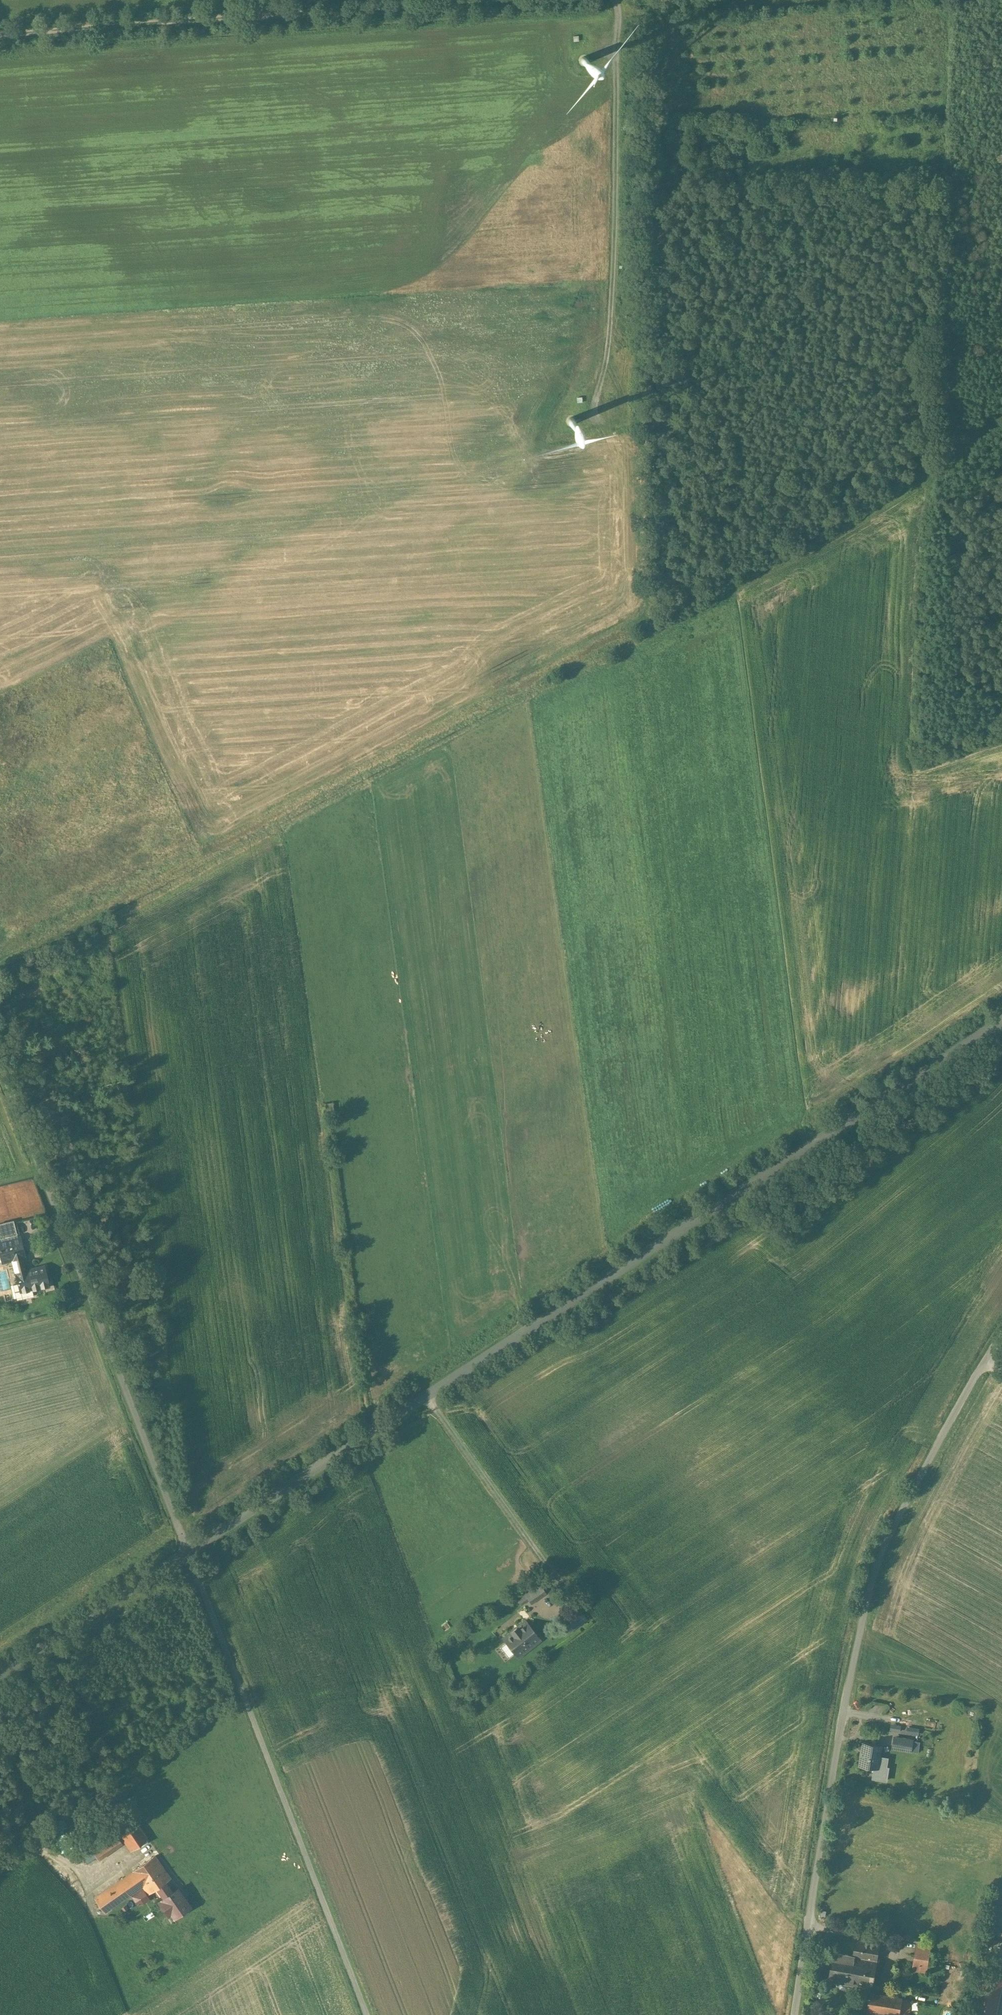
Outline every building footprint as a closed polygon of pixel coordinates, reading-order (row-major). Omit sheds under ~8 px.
[(333,1103),(325,1104),(326,1111),(334,1110),(333,1103)] [(0,1242),(0,1251),(1,1256),(0,1256),(1,1261),(2,1261),(3,1262),(13,1259),(18,1282),(18,1283),(19,1283),(21,1292),(22,1292),(22,1291),(32,1289),(49,1285),(44,1266),(27,1271),(23,1257),(25,1256),(20,1237),(0,1242)] [(18,1283),(13,1284),(16,1298),(33,1294),(32,1289),(22,1291),(22,1292),(21,1292),(19,1283),(18,1283)] [(539,1582),(524,1592),(528,1599),(531,1603),(546,1592),(539,1582)] [(524,1592),(517,1597),(521,1604),(528,1599),(524,1592)] [(570,1633),(589,1619),(580,1608),(561,1622),(570,1633)] [(525,1621),(504,1638),(518,1656),(539,1639),(525,1621)] [(912,1740),(895,1737),(893,1748),(911,1751),(912,1740)] [(881,1746),(863,1743),(860,1764),(878,1767),(881,1746)] [(133,1817),(116,1829),(131,1850),(148,1839),(133,1817)] [(114,1830),(90,1847),(97,1857),(120,1840),(114,1830)] [(154,1856),(133,1871),(95,1898),(105,1912),(143,1885),(148,1894),(157,1888),(165,1882),(170,1878),(154,1856)] [(177,1888),(172,1892),(165,1882),(157,1888),(164,1898),(162,1899),(162,1900),(171,1913),(175,1917),(190,1907),(177,1888)] [(142,1889),(132,1896),(136,1901),(144,1903),(149,1899),(142,1889)] [(171,1913),(162,1900),(160,1902),(168,1915),(171,1913)] [(877,1951),(855,1948),(853,1956),(849,1982),(870,1985),(870,1986),(872,1986),(876,1959),(877,1951)] [(928,1950),(917,1949),(915,1965),(925,1967),(927,1957),(928,1950)] [(853,1956),(836,1953),(834,1953),(829,1979),(831,1980),(832,1979),(849,1982),(853,1956)] [(983,1968),(974,2008),(975,2008),(994,2012),(996,2012),(1001,1987),(1001,1972),(983,1968)] [(871,1993),(867,2012),(879,2014),(883,2014),(906,2014),(909,1999),(871,1993)]
